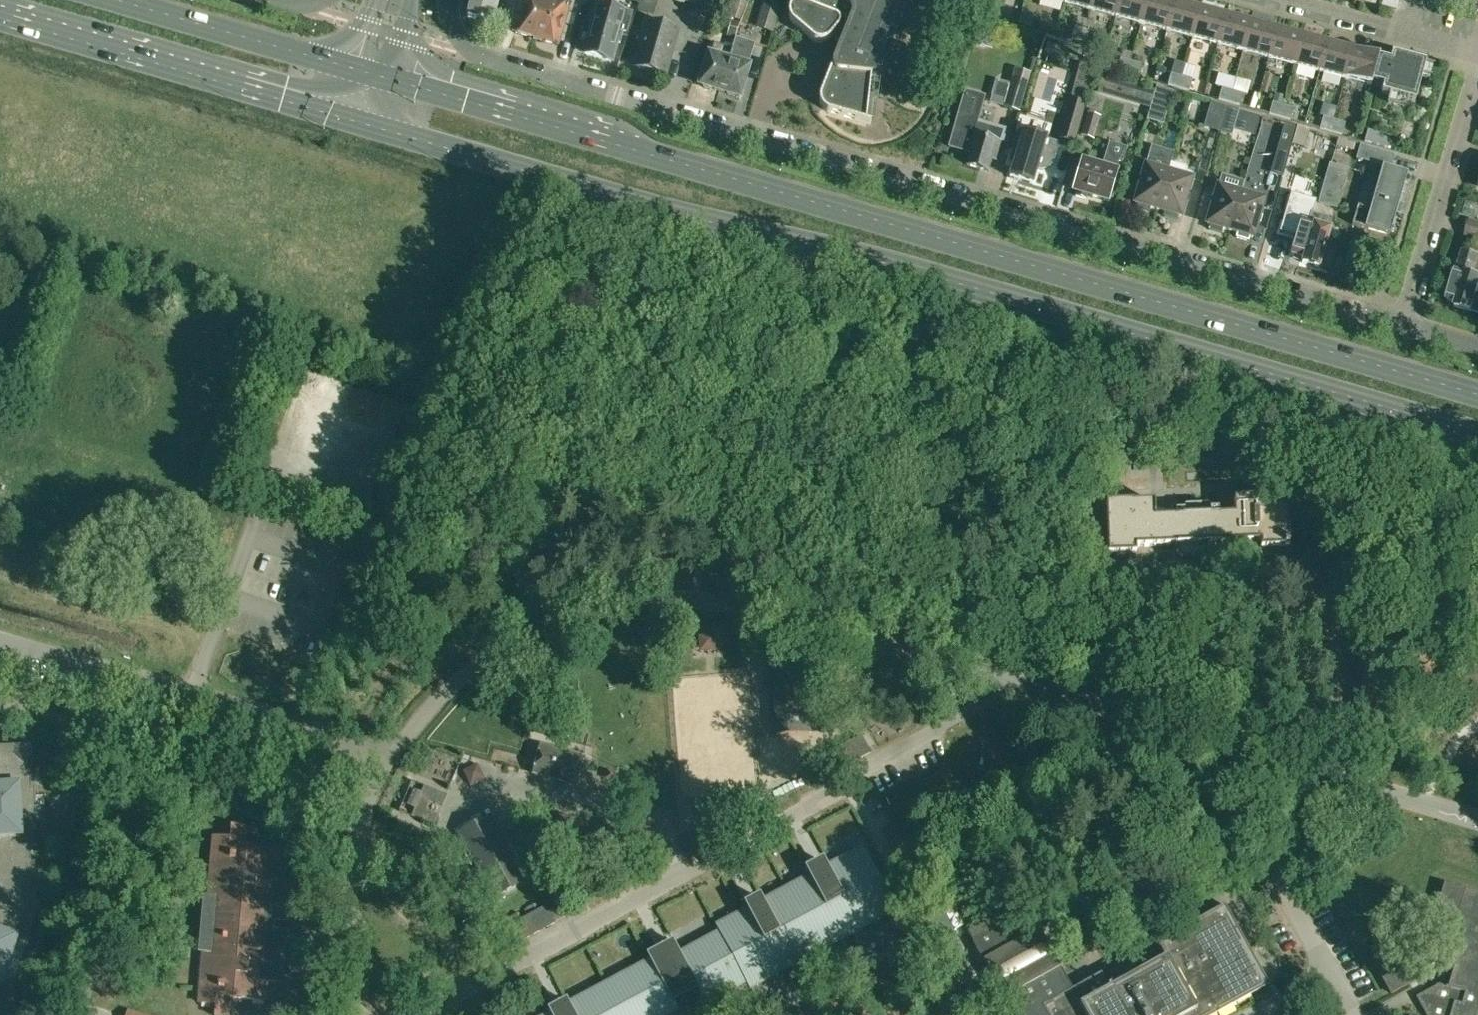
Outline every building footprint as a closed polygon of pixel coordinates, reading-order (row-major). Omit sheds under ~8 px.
[(465,19),(491,27),(499,0),(471,0),(465,19)] [(533,38),(539,20),(542,21),(548,0),(519,0),(515,12),(520,13),(514,33),(533,38)] [(533,38),(556,45),(567,8),(566,8),(568,0),(548,0),(542,21),(539,20),(533,38)] [(740,21),(746,3),(738,0),(734,0),(727,17),(740,21)] [(773,33),(781,4),(766,0),(763,0),(756,28),(773,33)] [(788,10),(788,12),(788,13),(788,15),(788,17),(789,18),(790,20),(791,22),(792,23),(812,40),(813,41),(815,42),(817,42),(818,43),(820,43),(822,43),(824,42),(825,41),(827,40),(829,39),(830,38),(833,35),(841,42),(819,96),(819,97),(819,99),(819,100),(819,102),(820,104),(820,106),(821,107),(822,108),(824,110),(825,111),(827,112),(829,112),(870,124),(870,123),(866,122),(871,71),(899,0),(792,0),(788,10)] [(1064,3),(1090,10),(1092,0),(1065,0),(1064,3)] [(1120,0),(1092,0),(1090,10),(1115,17),(1120,0)] [(1141,24),(1147,0),(1120,0),(1115,17),(1141,24)] [(1174,1),(1169,0),(1147,0),(1141,24),(1166,31),(1174,1)] [(1192,38),(1200,8),(1174,1),(1166,31),(1192,38)] [(630,14),(603,7),(599,23),(592,22),(583,53),(611,61),(617,43),(620,43),(623,31),(625,32),(630,14)] [(1217,45),(1225,15),(1200,8),(1192,38),(1217,45)] [(1022,11),(1018,23),(1030,26),(1033,15),(1022,11)] [(1225,15),(1217,45),(1243,51),(1251,22),(1225,15)] [(731,48),(739,23),(730,20),(722,45),(731,48)] [(646,22),(633,67),(665,76),(678,31),(646,22)] [(1251,22),(1243,51),(1268,58),(1276,29),(1251,22)] [(1074,27),(1071,39),(1081,42),(1085,30),(1074,27)] [(1276,29),(1268,58),(1294,65),(1302,36),(1276,29)] [(1096,33),(1085,30),(1081,42),(1092,45),(1096,33)] [(1302,36),(1294,65),(1319,72),(1327,43),(1302,36)] [(735,38),(731,50),(719,90),(726,93),(727,96),(733,98),(736,95),(738,96),(754,44),(735,38)] [(1327,43),(1319,72),(1345,79),(1353,49),(1327,43)] [(719,90),(731,50),(713,45),(709,56),(700,85),(703,86),(704,89),(709,91),(712,88),(719,90)] [(1353,49),(1345,79),(1370,86),(1378,56),(1353,49)] [(1378,56),(1370,86),(1371,86),(1372,83),(1383,86),(1381,93),(1415,103),(1425,64),(1391,55),(1389,62),(1378,59),(1379,56),(1378,56)] [(1131,61),(1120,58),(1117,70),(1127,73),(1131,61)] [(1141,64),(1131,61),(1127,73),(1138,76),(1141,64)] [(1171,73),(1168,85),(1178,88),(1182,76),(1171,73)] [(1178,88),(1189,91),(1192,79),(1182,76),(1178,88)] [(1149,109),(1154,91),(1107,77),(1102,95),(1149,109)] [(991,101),(1023,111),(1029,87),(998,78),(991,101)] [(1156,87),(1146,120),(1163,125),(1172,91),(1156,87)] [(1218,99),(1229,102),(1232,91),(1222,88),(1218,99)] [(1229,102),(1239,106),(1243,94),(1232,91),(1229,102)] [(966,165),(988,171),(991,159),(995,160),(1000,143),(999,143),(1003,131),(983,125),(990,103),(976,98),(968,121),(975,123),(971,135),(966,152),(969,153),(966,165)] [(1085,104),(1070,99),(1058,138),(1074,142),(1085,104)] [(1219,132),(1226,107),(1210,102),(1203,128),(1219,132)] [(1269,114),(1280,117),(1283,105),(1272,102),(1269,114)] [(1294,109),(1283,105),(1280,117),(1290,120),(1294,109)] [(1226,107),(1219,132),(1231,136),(1239,110),(1226,107)] [(1087,113),(1080,136),(1093,139),(1100,117),(1087,113)] [(1320,129),(1331,132),(1334,120),(1323,117),(1320,129)] [(1334,120),(1331,132),(1342,135),(1345,123),(1334,120)] [(1297,127),(1284,124),(1277,149),(1290,153),(1297,127)] [(1032,184),(1037,168),(1040,168),(1044,167),(1045,166),(1048,163),(1051,160),(1052,159),(1057,141),(1046,138),(1019,130),(1009,162),(1013,163),(1009,177),(1032,184)] [(1367,130),(1364,142),(1387,148),(1391,137),(1367,130)] [(1360,145),(1356,159),(1369,163),(1373,149),(1360,145)] [(1118,160),(1105,156),(1101,169),(1082,163),(1073,191),(1077,192),(1075,197),(1085,200),(1086,195),(1107,201),(1108,197),(1111,198),(1115,187),(1112,186),(1115,173),(1115,172),(1118,160)] [(1150,208),(1157,210),(1171,162),(1148,156),(1134,203),(1137,204),(1136,209),(1149,213),(1150,208)] [(1172,163),(1171,162),(1157,210),(1165,212),(1163,217),(1176,220),(1177,216),(1180,217),(1191,179),(1169,173),(1172,163)] [(1348,170),(1327,165),(1316,203),(1337,209),(1348,170)] [(1389,235),(1407,174),(1382,166),(1370,209),(1357,206),(1352,224),(1389,235)] [(1230,231),(1240,194),(1218,187),(1207,224),(1210,225),(1208,230),(1221,233),(1222,229),(1230,231)] [(1240,194),(1230,231),(1237,233),(1235,238),(1248,241),(1250,237),(1253,238),(1263,200),(1240,194)] [(1301,263),(1319,268),(1330,230),(1325,228),(1328,218),(1311,213),(1308,223),(1301,221),(1291,255),(1303,259),(1301,263)] [(1468,220),(1464,235),(1477,240),(1477,223),(1468,220)] [(1460,260),(1457,272),(1453,271),(1449,283),(1452,284),(1447,301),(1456,303),(1455,307),(1471,312),(1471,311),(1477,313),(1477,295),(1476,295),(1477,289),(1477,251),(1464,247),(1460,260)] [(526,277),(530,266),(517,261),(512,271),(526,277)] [(1151,500),(1150,478),(1129,479),(1130,501),(1151,500)] [(1216,510),(1211,511),(1212,516),(1201,516),(1201,519),(1198,519),(1199,526),(1196,527),(1198,557),(1214,556),(1220,550),(1219,543),(1260,542),(1260,548),(1268,548),(1269,557),(1289,556),(1287,514),(1296,514),(1296,497),(1287,498),(1286,496),(1260,497),(1260,498),(1238,498),(1238,499),(1233,499),(1234,515),(1217,515),(1216,510)] [(1201,516),(1212,516),(1211,511),(1211,508),(1207,504),(1185,505),(1181,509),(1181,512),(1176,512),(1176,517),(1154,518),(1154,502),(1132,502),(1105,503),(1107,554),(1135,553),(1135,547),(1176,545),(1176,552),(1182,557),(1198,557),(1196,527),(1199,526),(1198,519),(1201,519),(1201,516)] [(803,667),(771,670),(776,734),(809,732),(803,667)] [(843,717),(818,719),(819,736),(844,734),(843,717)] [(861,735),(825,755),(834,771),(869,751),(861,735)] [(43,876),(43,875),(35,875),(33,832),(37,831),(35,787),(31,787),(30,767),(31,767),(31,768),(32,768),(31,742),(30,742),(30,747),(0,748),(0,878),(43,876)] [(540,747),(533,774),(572,784),(579,757),(540,747)] [(458,828),(493,894),(525,879),(488,812),(458,828)] [(203,912),(202,925),(270,931),(271,921),(273,921),(273,918),(281,919),(285,871),(277,871),(279,851),(244,848),(244,847),(244,840),(246,828),(231,826),(230,839),(214,837),(208,899),(213,900),(212,913),(203,912)] [(549,1011),(542,1014),(667,1014),(678,1009),(675,1003),(698,990),(705,1004),(746,983),(748,988),(817,952),(815,948),(836,937),(838,941),(895,912),(861,847),(828,864),(826,862),(805,874),(806,876),(763,899),(762,897),(743,907),(744,909),(715,924),(718,930),(681,950),(675,938),(645,954),(647,959),(570,1000),(569,997),(547,1008),(549,1011)] [(43,876),(0,878),(0,979),(12,941),(26,946),(40,901),(36,899),(43,876)] [(1445,884),(1439,905),(1453,909),(1447,929),(1461,933),(1451,967),(1460,969),(1455,989),(1477,995),(1477,893),(1445,884)] [(544,904),(509,923),(518,940),(553,920),(544,904)] [(1011,994),(1023,1014),(1214,1014),(1269,985),(1224,905),(1157,942),(1171,969),(1139,987),(1136,981),(1112,994),(1101,973),(1071,990),(1059,968),(1060,968),(1039,929),(1028,935),(983,960),(1004,999),(1011,994)] [(1028,935),(1013,907),(967,932),(983,960),(1028,935)] [(475,919),(464,924),(470,935),(480,929),(475,919)] [(270,931),(202,925),(199,951),(204,952),(199,1003),(216,1005),(215,1014),(229,1014),(230,999),(231,999),(231,998),(265,1001),(267,982),(275,982),(279,935),(271,934),(272,931),(270,931)] [(11,1006),(9,1005),(9,1006),(8,1005),(15,984),(0,979),(0,1014),(8,1014),(11,1006)] [(1455,989),(1438,984),(1415,997),(1426,1014),(1477,1014),(1477,995),(1455,989)]
